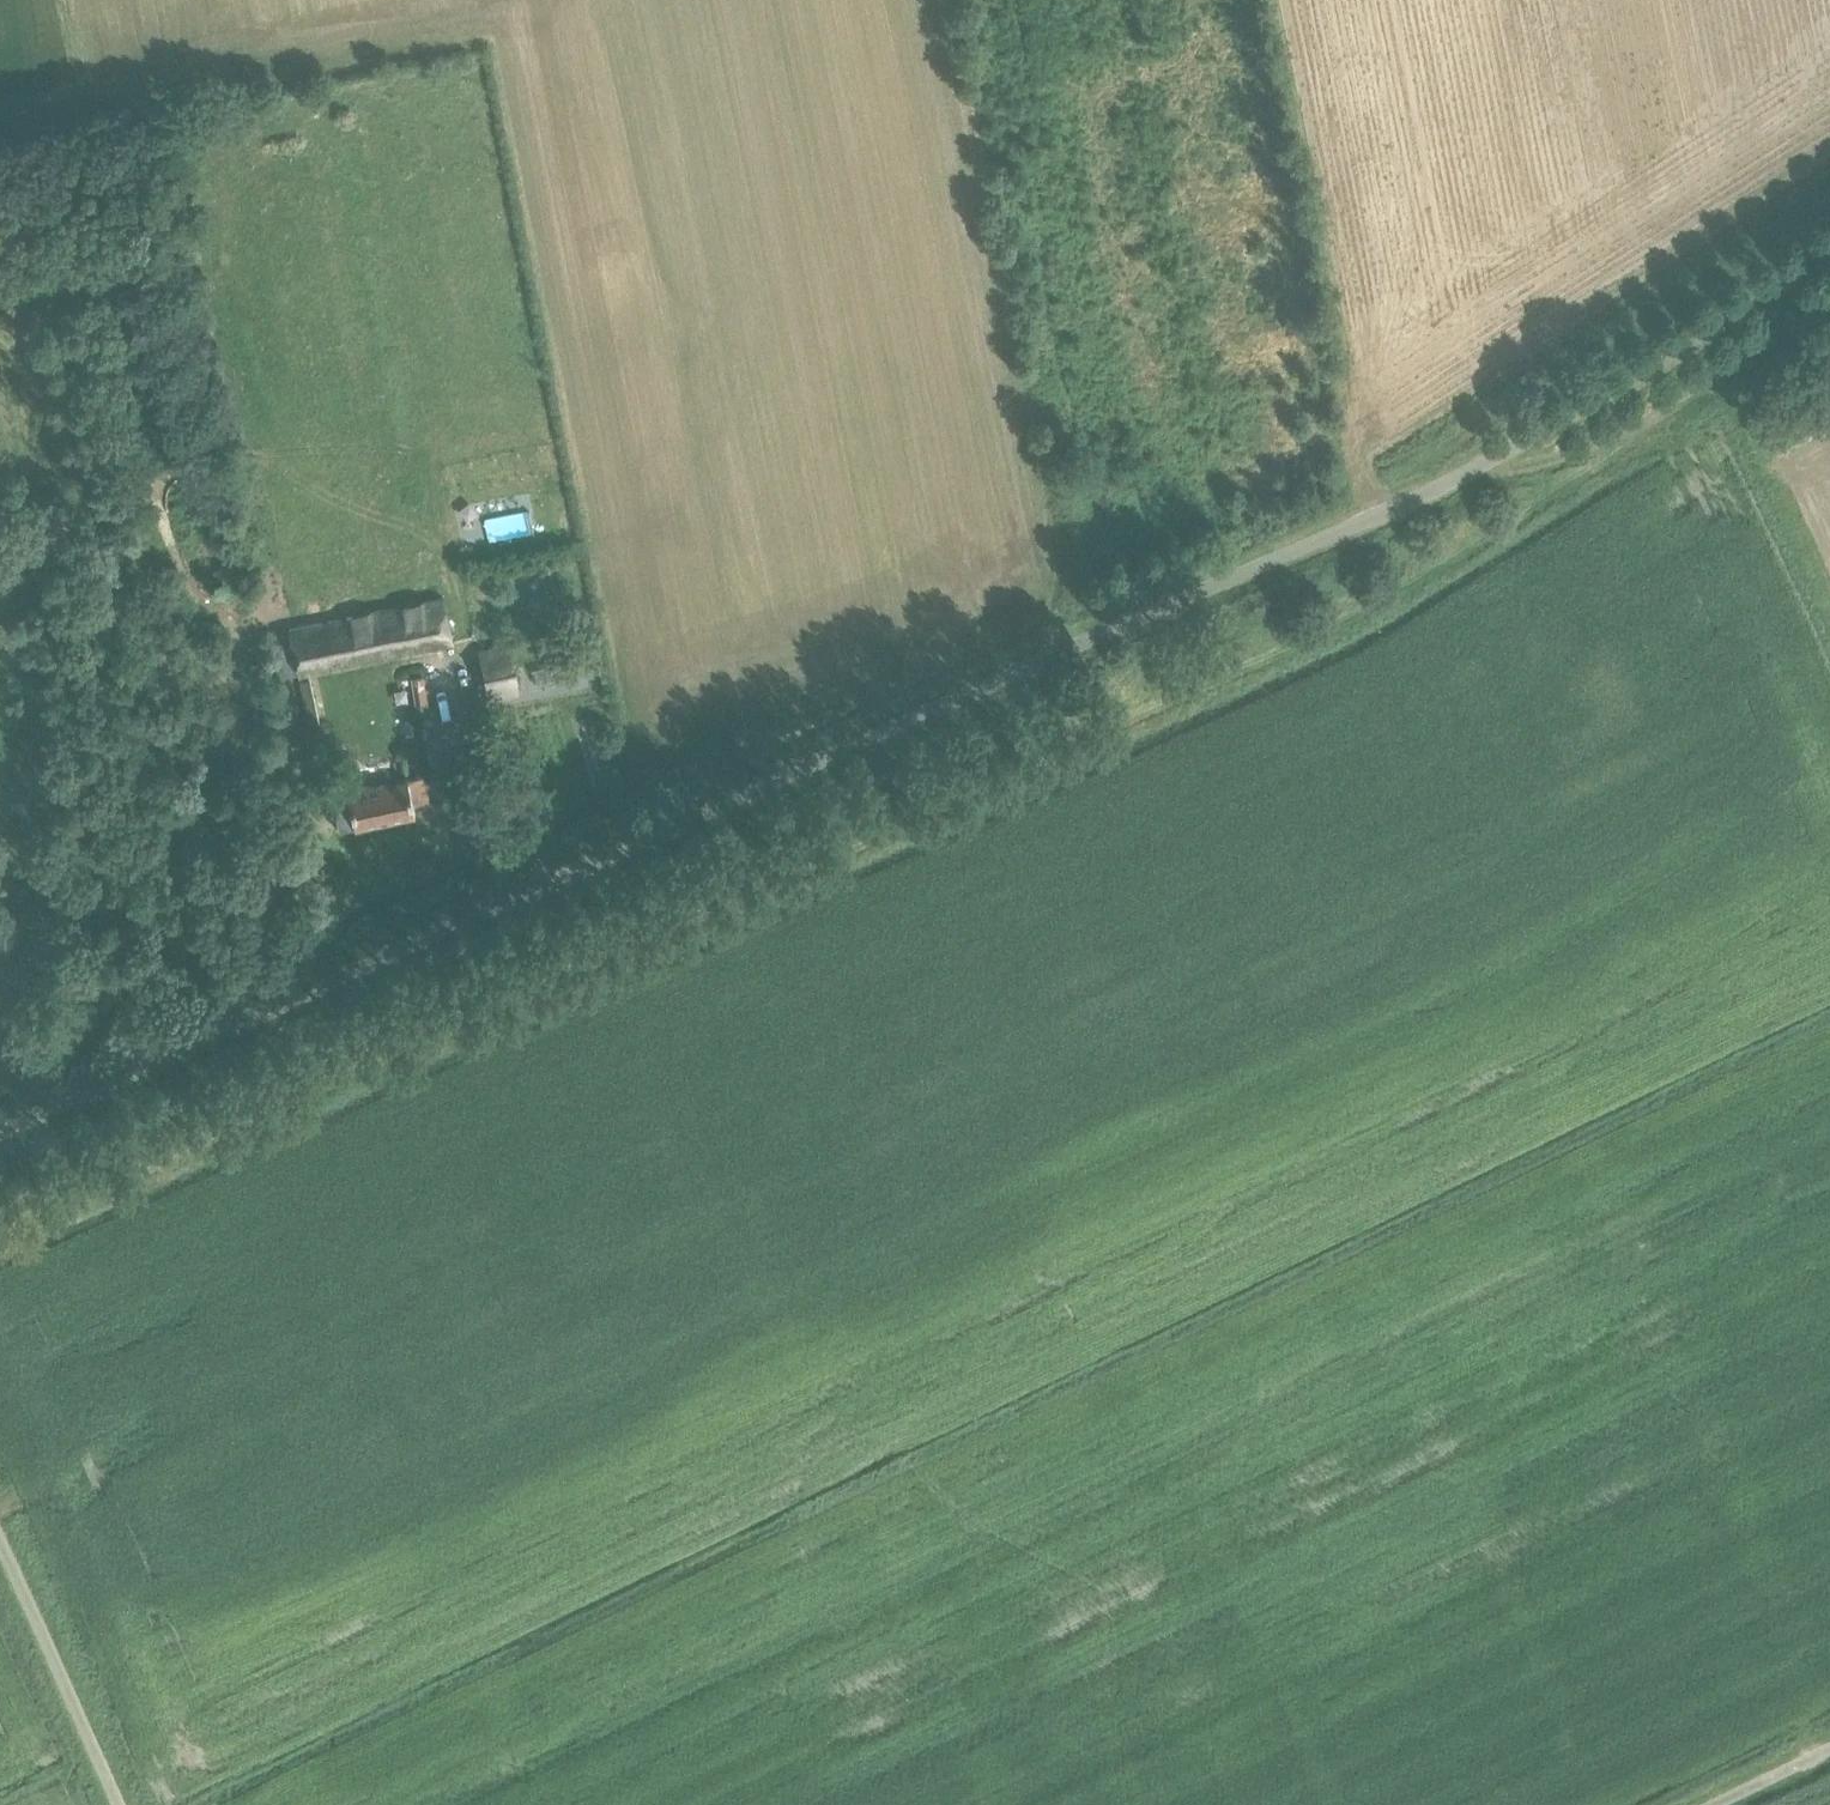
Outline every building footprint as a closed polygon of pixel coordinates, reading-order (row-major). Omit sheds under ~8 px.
[(308,668),(452,640),(444,598),(288,628),(307,722),(318,720),(308,668)] [(518,696),(508,642),(477,648),(487,702),(518,696)] [(435,670),(412,675),(428,756),(452,752),(435,670)] [(429,769),(433,785),(447,781),(443,765),(429,769)] [(327,774),(331,794),(338,829),(412,813),(408,796),(422,793),(418,775),(355,789),(350,768),(327,774)]
